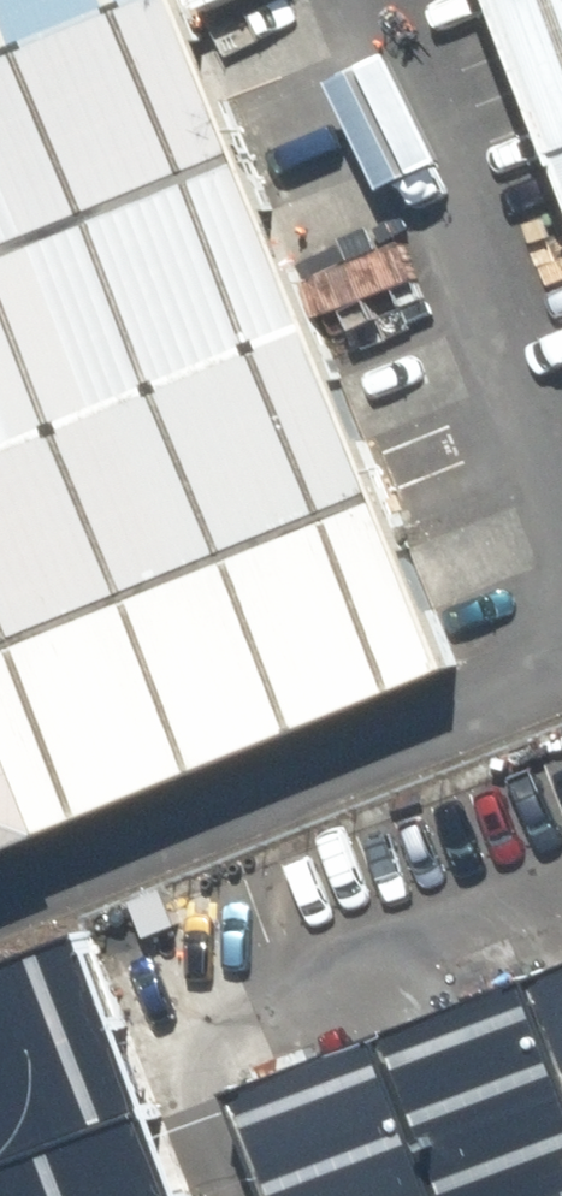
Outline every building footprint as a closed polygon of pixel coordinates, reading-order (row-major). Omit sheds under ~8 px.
[(238,162),(172,0),(135,0),(0,55),(0,262),(238,162)] [(135,0),(0,0),(0,55),(135,0)] [(561,127),(561,0),(512,0),(561,127)] [(310,333),(238,162),(0,262),(0,464),(310,333)] [(379,495),(310,333),(0,464),(0,656),(379,495)] [(451,663),(379,495),(0,656),(0,854),(451,663)] [(157,1122),(89,940),(0,973),(0,1179),(157,1122)] [(561,1052),(561,974),(536,984),(561,1052)] [(392,1038),(452,1195),(561,1195),(561,1052),(536,984),(392,1038)] [(392,1038),(247,1092),(286,1195),(452,1195),(392,1038)] [(157,1122),(0,1179),(0,1195),(184,1195),(157,1122)]
